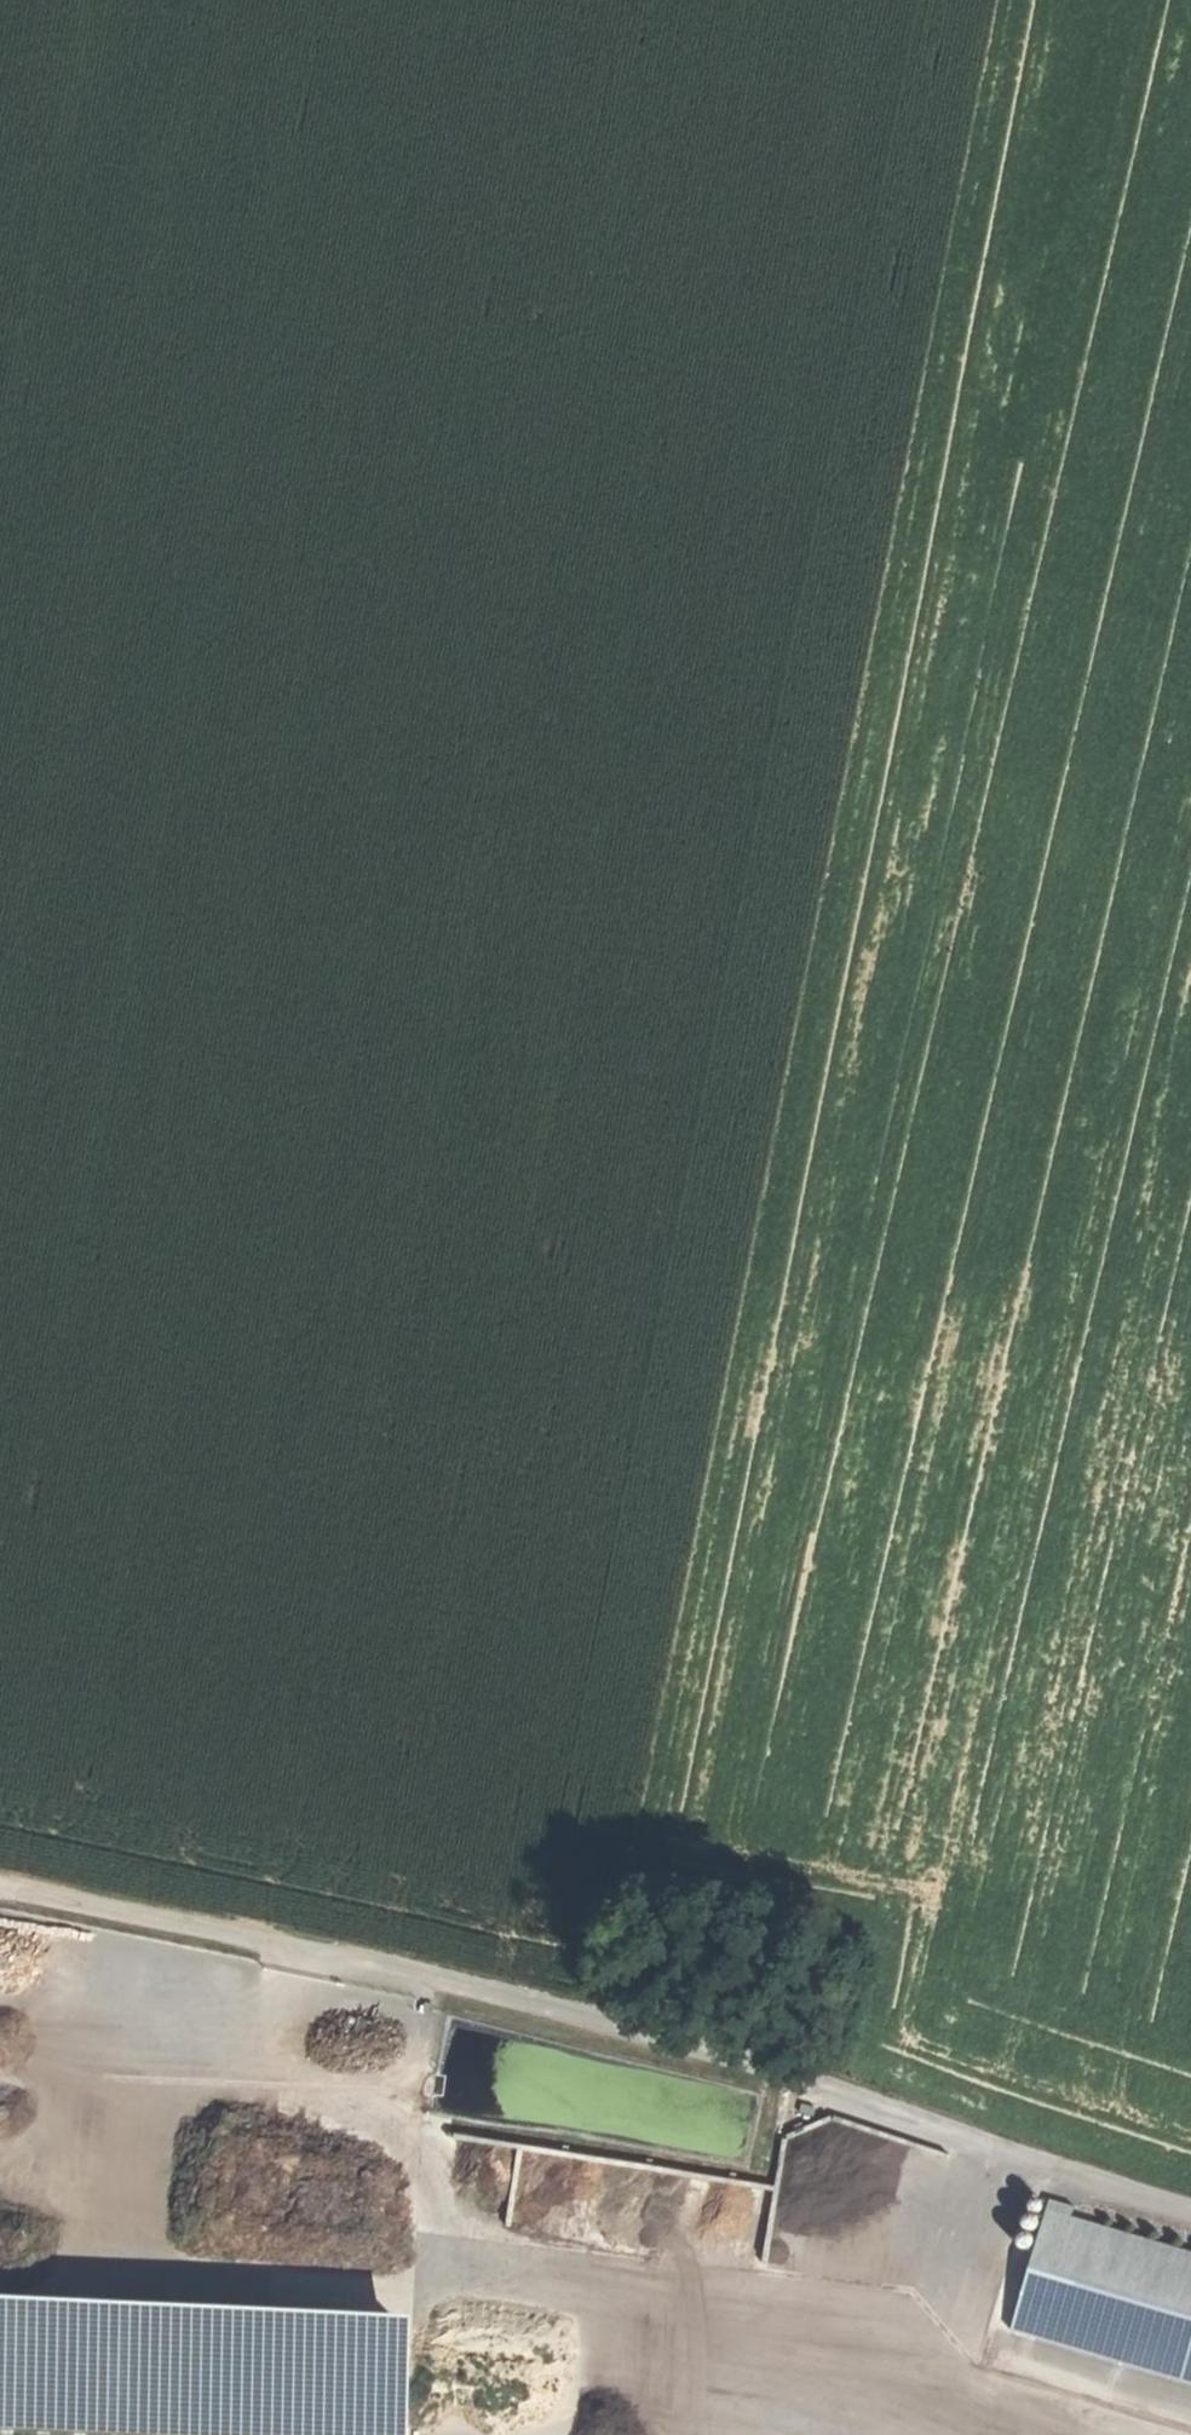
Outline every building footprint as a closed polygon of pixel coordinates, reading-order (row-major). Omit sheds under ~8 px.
[(1049,2201),(1036,2246),(1059,2253),(1045,2301),(1022,2294),(1011,2331),(1190,2384),(1190,2254),(1071,2219),(1075,2208),(1049,2201)] [(1036,2246),(1022,2294),(1045,2301),(1059,2253),(1036,2246)] [(18,2434),(412,2434),(417,2339),(0,2319),(0,2434),(18,2434)]
